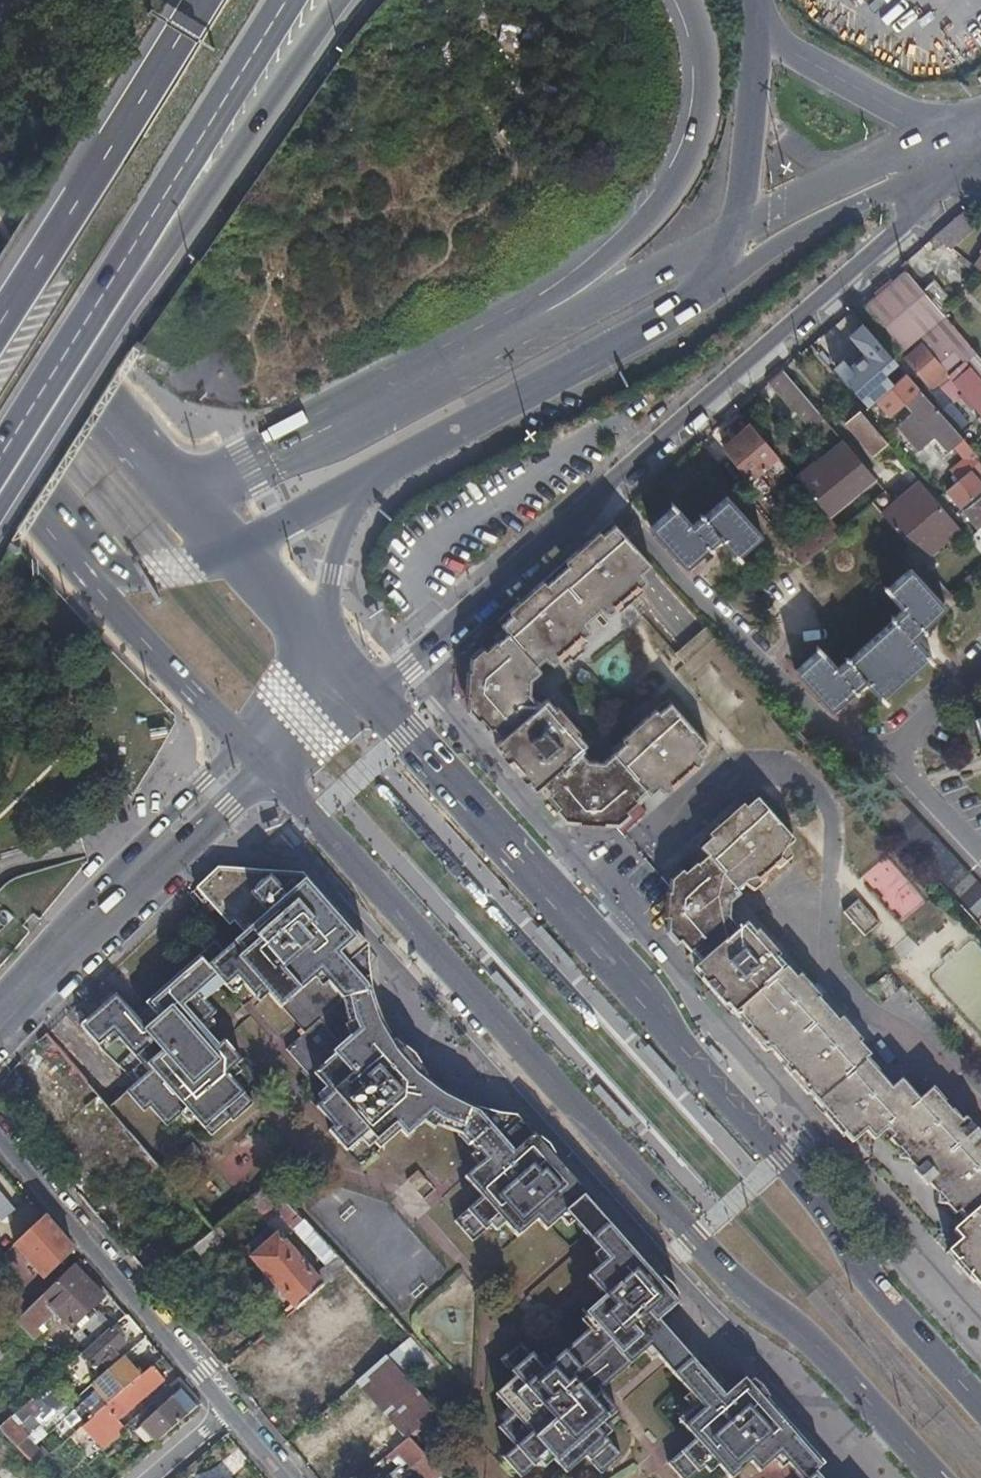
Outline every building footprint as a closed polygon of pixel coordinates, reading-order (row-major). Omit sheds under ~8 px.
[(963,212),(934,237),(951,250),(977,227),(963,212)] [(942,316),(922,292),(906,274),(880,296),(974,405),(980,413),(980,362),(942,316)] [(933,282),(922,292),(942,316),(954,306),(933,282)] [(974,405),(880,296),(862,311),(898,354),(907,346),(912,352),(904,360),(920,379),(914,384),(920,391),(957,433),(966,424),(949,405),(959,396),(970,408),(974,405)] [(884,377),(898,365),(863,326),(853,335),(866,355),(850,369),(857,377),(847,386),(865,406),(890,383),(884,377)] [(819,415),(781,371),(769,382),(793,409),(795,407),(810,423),(816,418),(819,422),(823,418),(819,415)] [(896,383),(875,401),(890,418),(905,404),(910,400),(896,383)] [(920,391),(910,400),(905,404),(913,413),(897,426),(919,451),(928,444),(935,438),(948,453),(954,447),(964,460),(954,468),(956,471),(958,473),(962,477),(980,460),(957,433),(920,391)] [(875,431),(861,414),(859,412),(846,423),(875,456),(887,445),(875,431)] [(771,450),(750,427),(723,450),(750,480),(764,468),(775,480),(788,470),(776,457),(771,450)] [(948,453),(935,438),(928,444),(941,459),(948,453)] [(875,478),(846,446),(842,449),(838,447),(833,452),(834,456),(820,469),(816,465),(813,467),(845,504),(875,478)] [(947,492),(961,508),(980,491),(980,486),(976,480),(980,476),(980,463),(947,492)] [(845,504),(813,467),(797,480),(802,486),(813,498),(825,512),(829,517),(845,504)] [(958,480),(962,477),(958,473),(956,471),(953,474),(958,480)] [(951,520),(935,500),(919,483),(886,512),(928,558),(960,530),(951,520)] [(980,528),(980,497),(964,512),(979,530),(980,528)] [(700,515),(698,517),(700,519),(692,526),(672,503),(670,504),(674,507),(650,529),(685,567),(707,547),(710,550),(712,549),(710,546),(719,538),(740,562),(741,561),(738,557),(761,536),(727,498),(703,518),(700,515)] [(832,520),(831,519),(793,552),(805,565),(821,551),(842,531),(832,520)] [(649,564),(611,521),(457,656),(454,697),(475,721),(479,718),(499,741),(496,744),(546,801),(549,799),(567,818),(567,825),(569,824),(570,821),(613,821),(614,825),(616,825),(615,820),(636,801),(640,805),(657,789),(661,793),(701,757),(697,752),(705,745),(667,702),(656,713),(653,710),(619,741),(622,744),(602,763),(589,762),(579,751),(585,745),(545,700),(538,706),(528,695),(527,680),(522,674),(525,671),(539,659),(541,661),(549,665),(555,659),(560,661),(565,657),(578,645),(585,639),(584,636),(584,634),(590,629),(586,621),(584,619),(599,606),(601,608),(608,613),(647,578),(641,572),(649,564)] [(979,530),(968,539),(980,555),(980,528),(979,530)] [(893,617),(891,619),(894,622),(849,662),(846,659),(844,660),(846,663),(839,669),(818,646),(817,648),(820,651),(796,673),(829,712),(853,690),(856,693),(858,692),(856,689),(863,682),(884,705),(886,703),(883,700),(928,660),(931,664),(932,662),(912,639),(920,631),(923,633),(924,632),(922,628),(944,608),(911,570),(887,591),(884,587),(883,589),(904,612),(895,619),(893,617)] [(580,647),(578,645),(565,657),(567,659),(580,647)] [(880,784),(861,802),(867,808),(888,831),(910,854),(953,899),(980,929),(980,891),(880,784)] [(696,971),(738,931),(727,919),(730,906),(726,902),(739,891),(745,885),(752,893),(768,880),(765,877),(776,867),(779,871),(789,862),(793,858),(786,850),(794,843),(756,800),(744,809),(741,806),(740,808),(708,836),(710,839),(699,849),(703,853),(692,863),(695,866),(696,868),(675,885),(673,885),(669,884),(668,886),(671,886),(673,887),(667,932),(662,931),(662,933),(671,934),(689,954),(686,957),(695,967),(694,969),(696,971)] [(194,1117),(208,1135),(228,1117),(230,1120),(251,1102),(244,1094),(230,1079),(223,1085),(216,1078),(229,1066),(232,1069),(240,1061),(223,1041),(217,1046),(204,1031),(199,1035),(194,1028),(205,1018),(207,1020),(215,1014),(204,1001),(198,993),(216,978),(222,985),(225,988),(236,979),(243,987),(251,996),(257,992),(264,1000),(268,996),(280,1010),(281,1009),(293,1022),(301,1015),(311,1028),(303,1034),(285,1050),(299,1067),(303,1064),(311,1073),(310,1074),(323,1089),(327,1085),(334,1093),(322,1104),(337,1121),(331,1127),(327,1131),(345,1153),(361,1141),(357,1135),(363,1130),(374,1143),(373,1144),(378,1150),(399,1133),(405,1140),(421,1127),(458,1137),(475,1157),(476,1156),(488,1168),(480,1175),(474,1168),(462,1180),(480,1200),(453,1224),(471,1244),(475,1241),(485,1232),(483,1230),(497,1217),(504,1224),(502,1226),(516,1241),(535,1224),(543,1233),(555,1222),(553,1220),(561,1213),(572,1225),(587,1243),(600,1231),(585,1214),(590,1210),(592,1207),(516,1119),(511,1119),(507,1118),(502,1117),(497,1115),(491,1115),(478,1111),(467,1106),(443,1093),(420,1076),(414,1070),(403,1059),(386,1031),(377,1010),(374,999),(373,993),(368,967),(365,946),(301,872),(220,863),(193,888),(207,904),(212,909),(226,926),(230,922),(241,934),(222,951),(212,939),(193,955),(196,957),(142,1002),(144,1005),(133,1015),(114,994),(80,1024),(104,1051),(133,1082),(124,1091),(141,1112),(147,1107),(164,1127),(178,1114),(176,1112),(184,1105),(195,1117),(194,1117)] [(198,921),(212,909),(207,904),(193,915),(198,921)] [(980,1148),(975,1142),(960,1124),(960,1119),(956,1115),(954,1117),(946,1108),(948,1106),(933,1089),(919,1101),(911,1091),(901,1081),(892,1090),(877,1074),(878,1073),(866,1060),(870,1057),(859,1045),(862,1043),(841,1020),(839,1023),(819,1001),(819,999),(799,978),(797,980),(787,969),(786,970),(745,925),(738,931),(696,971),(768,1052),(770,1051),(853,1144),(853,1145),(867,1132),(875,1141),(887,1130),(894,1138),(890,1141),(932,1188),(957,1216),(961,1213),(967,1220),(955,1231),(963,1240),(949,1252),(980,1288),(980,1148)] [(204,1001),(222,985),(216,978),(198,993),(204,1001)] [(232,996),(243,987),(236,979),(225,988),(232,996)] [(258,1004),(264,1000),(257,992),(251,996),(258,1004)] [(293,1022),(303,1034),(311,1028),(301,1015),(293,1022)] [(199,1035),(204,1031),(211,1025),(207,1020),(205,1018),(194,1028),(199,1035)] [(307,1077),(310,1074),(311,1073),(303,1064),(299,1067),(307,1077)] [(223,1085),(230,1079),(236,1073),(232,1069),(229,1066),(216,1078),(223,1085)] [(320,1102),(322,1104),(334,1093),(327,1085),(323,1089),(315,1096),(320,1102)] [(314,1107),(331,1127),(337,1121),(322,1104),(320,1102),(314,1107)] [(186,1124),(194,1117),(195,1117),(184,1105),(176,1112),(178,1114),(186,1124)] [(368,1148),(373,1144),(374,1143),(363,1130),(357,1135),(361,1141),(368,1148)] [(191,1141),(179,1151),(189,1161),(200,1151),(191,1141)] [(94,1214),(154,1164),(137,1144),(77,1194),(94,1214)] [(469,1163),(474,1168),(480,1175),(488,1168),(476,1156),(475,1157),(469,1163)] [(415,1171),(404,1181),(414,1192),(425,1183),(415,1171)] [(277,1234),(296,1217),(265,1184),(247,1199),(270,1226),(277,1234)] [(13,1209),(0,1193),(0,1220),(13,1209)] [(585,1214),(600,1231),(603,1230),(605,1227),(590,1210),(585,1214)] [(564,1232),(570,1227),(572,1225),(561,1213),(553,1220),(555,1222),(564,1232)] [(44,1279),(66,1258),(72,1252),(73,1251),(42,1217),(41,1218),(14,1244),(44,1279)] [(191,1246),(210,1230),(199,1217),(188,1226),(169,1242),(165,1246),(155,1234),(129,1256),(149,1280),(184,1251),(191,1246)] [(483,1230),(485,1232),(490,1237),(502,1226),(504,1224),(497,1217),(483,1230)] [(169,1242),(188,1226),(184,1222),(165,1237),(169,1242)] [(332,1275),(341,1266),(301,1222),(292,1230),(332,1275)] [(570,1227),(585,1245),(587,1243),(572,1225),(570,1227)] [(250,1257),(277,1234),(270,1226),(243,1249),(250,1257)] [(165,1246),(169,1242),(165,1237),(159,1230),(155,1234),(165,1246)] [(223,1245),(210,1230),(191,1246),(204,1262),(223,1245)] [(603,1230),(600,1231),(617,1250),(619,1248),(603,1230)] [(587,1243),(598,1254),(609,1267),(602,1274),(597,1269),(586,1278),(599,1293),(578,1311),(584,1317),(587,1314),(598,1327),(590,1334),(586,1330),(547,1365),(550,1368),(543,1375),(531,1362),(534,1360),(519,1342),(499,1360),(515,1378),(495,1395),(509,1411),(514,1407),(519,1414),(507,1424),(505,1421),(498,1427),(515,1447),(503,1458),(521,1477),(540,1461),(538,1459),(551,1448),(557,1455),(552,1460),(566,1474),(585,1457),(601,1473),(621,1455),(604,1437),(602,1438),(591,1426),(598,1420),(602,1424),(617,1411),(600,1391),(583,1372),(596,1360),(613,1379),(645,1350),(641,1345),(648,1339),(659,1351),(656,1354),(684,1385),(685,1384),(692,1392),(695,1390),(706,1403),(700,1410),(695,1405),(694,1404),(678,1419),(695,1438),(668,1463),(681,1477),(691,1477),(699,1471),(705,1466),(703,1463),(715,1452),(721,1459),(717,1463),(730,1477),(732,1477),(751,1462),(761,1472),(775,1458),(772,1455),(779,1448),(789,1460),(788,1462),(802,1477),(809,1477),(815,1473),(823,1466),(746,1381),(726,1399),(703,1374),(701,1376),(674,1345),(676,1343),(659,1324),(679,1306),(624,1243),(619,1248),(617,1250),(600,1231),(587,1243)] [(294,1307),(320,1284),(277,1234),(250,1257),(294,1307)] [(587,1243),(585,1245),(596,1256),(598,1254),(587,1243)] [(598,1254),(596,1256),(590,1261),(597,1269),(602,1274),(609,1267),(598,1254)] [(30,1307),(73,1265),(66,1258),(44,1279),(23,1299),(30,1307)] [(15,1321),(28,1334),(29,1336),(37,1329),(31,1323),(50,1305),(56,1312),(71,1328),(75,1324),(84,1315),(104,1297),(73,1264),(73,1265),(30,1307),(15,1321)] [(5,1311),(15,1321),(30,1307),(23,1299),(20,1296),(5,1311)] [(50,1305),(31,1323),(37,1329),(56,1312),(50,1305)] [(60,1346),(73,1361),(82,1354),(112,1328),(98,1312),(89,1320),(79,1329),(60,1346)] [(541,1312),(530,1322),(540,1333),(551,1323),(541,1312)] [(587,1314),(584,1317),(579,1321),(586,1330),(590,1334),(598,1327),(587,1314)] [(84,1315),(75,1324),(79,1329),(89,1320),(84,1315)] [(207,1326),(196,1336),(200,1340),(204,1345),(215,1335),(207,1326)] [(124,1343),(112,1328),(82,1354),(95,1369),(102,1362),(107,1368),(119,1358),(114,1352),(124,1343)] [(393,1450),(409,1437),(437,1412),(408,1381),(416,1373),(445,1404),(458,1392),(407,1337),(385,1356),(356,1382),(390,1420),(380,1429),(388,1438),(371,1453),(379,1462),(387,1456),(393,1450)] [(653,1356),(656,1354),(659,1351),(648,1339),(641,1345),(645,1350),(652,1357),(653,1356)] [(550,1368),(547,1365),(539,1355),(534,1360),(531,1362),(543,1375),(550,1368)] [(86,1410),(92,1417),(139,1376),(122,1356),(119,1358),(107,1368),(90,1383),(102,1397),(86,1410)] [(600,1391),(613,1379),(596,1360),(583,1372),(600,1391)] [(92,1417),(81,1426),(93,1440),(117,1419),(163,1379),(157,1371),(161,1368),(156,1362),(139,1376),(92,1417)] [(157,1441),(187,1415),(196,1407),(174,1382),(151,1401),(161,1414),(146,1427),(156,1439),(157,1441)] [(688,1396),(694,1404),(695,1405),(700,1410),(706,1403),(695,1390),(692,1392),(688,1396)] [(15,1447),(25,1438),(40,1425),(41,1425),(34,1418),(47,1407),(36,1394),(10,1416),(6,1419),(0,1425),(0,1431),(15,1447)] [(514,1407),(509,1411),(502,1418),(505,1421),(507,1424),(519,1414),(514,1407)] [(117,1419),(93,1440),(99,1446),(123,1426),(117,1419)] [(609,1432),(602,1424),(598,1420),(591,1426),(602,1438),(604,1437),(609,1432)] [(410,1469),(425,1455),(409,1437),(393,1450),(410,1469)] [(25,1438),(15,1447),(34,1467),(44,1458),(25,1438)] [(545,1467),(552,1460),(557,1455),(551,1448),(538,1459),(540,1461),(545,1467)] [(782,1466),(788,1462),(789,1460),(779,1448),(772,1455),(775,1458),(782,1466)] [(403,1474),(410,1469),(393,1450),(387,1456),(398,1468),(403,1474)] [(709,1470),(717,1463),(721,1459),(715,1452),(703,1463),(705,1466),(709,1470)] [(419,1477),(437,1477),(442,1474),(425,1455),(410,1469),(403,1474),(399,1477),(408,1477),(414,1473),(419,1477)] [(403,1474),(398,1468),(387,1477),(399,1477),(403,1474)]
